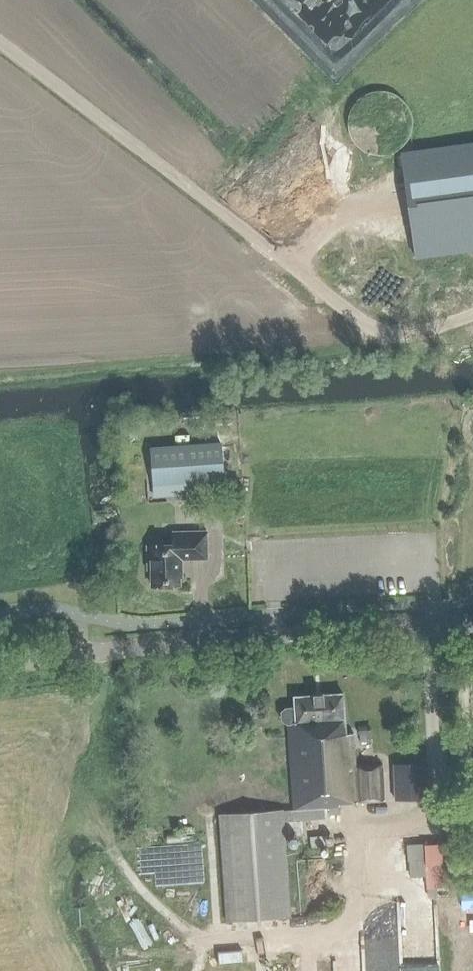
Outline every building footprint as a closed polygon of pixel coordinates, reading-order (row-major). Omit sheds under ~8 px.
[(379,148),(385,148),(392,146),(397,142),(402,139),(405,134),(408,129),(410,122),(411,117),(410,110),(408,104),(405,99),(401,94),(397,91),(391,87),(386,86),(379,85),(374,85),(368,87),(363,90),(358,94),(353,99),(351,104),(349,110),(348,116),(349,123),(350,128),(353,134),(357,139),(361,143),(367,146),(373,148),(379,148)] [(472,245),(472,144),(400,155),(415,253),(472,245)] [(221,444),(150,449),(152,483),(170,482),(170,494),(190,493),(189,481),(223,478),(221,444)] [(151,586),(179,585),(179,564),(182,564),(182,559),(207,559),(206,531),(173,531),(173,545),(146,546),(147,570),(151,569),(151,586)] [(192,970),(323,970),(319,914),(292,917),(284,822),(323,820),(323,816),(339,815),(339,805),(384,802),(382,766),(355,767),(353,734),(345,734),(342,693),(292,697),(293,707),(285,708),(279,713),(280,722),(286,725),(292,808),(282,809),(282,807),(218,812),(226,922),(189,925),(192,970)] [(371,742),(370,726),(359,727),(360,742),(371,742)] [(423,800),(421,763),(392,765),(395,802),(423,800)] [(410,837),(412,884),(449,882),(447,835),(410,837)] [(462,891),(462,894),(462,898),(463,907),(472,907),(472,891),(462,891)]
